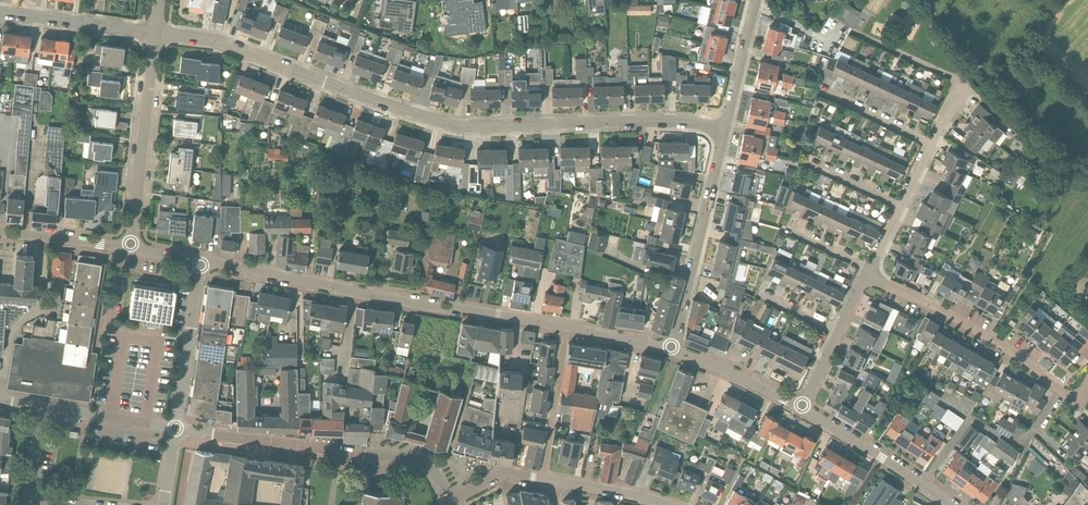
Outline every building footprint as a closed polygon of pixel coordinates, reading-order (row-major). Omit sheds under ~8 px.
[(216,22),(224,23),(229,0),(191,0),(190,7),(191,7),(204,9),(204,10),(206,10),(207,8),(213,9),(211,21),(216,22)] [(237,27),(251,32),(257,17),(256,17),(259,11),(247,6),(249,0),(241,0),(238,10),(243,12),(237,27)] [(381,15),(403,18),(401,30),(411,31),(415,1),(405,0),(383,0),(381,15)] [(482,1),(473,3),(473,0),(464,0),(464,3),(457,4),(457,0),(445,0),(448,23),(466,21),(468,33),(476,32),(486,30),(482,1)] [(516,0),(497,0),(497,3),(492,3),(493,13),(499,12),(499,9),(517,8),(516,0)] [(551,13),(550,0),(542,0),(543,13),(551,13)] [(589,13),(605,13),(604,6),(595,6),(595,0),(588,0),(589,13)] [(712,2),(718,3),(717,9),(732,13),(735,1),(732,0),(713,0),(712,2)] [(860,11),(844,2),(844,1),(842,0),(838,0),(830,15),(851,27),(860,11)] [(844,1),(844,2),(860,11),(863,6),(853,0),(845,0),(844,1)] [(282,6),(276,4),(270,18),(277,21),(282,6)] [(289,8),(282,6),(277,21),(283,23),(289,8)] [(706,25),(717,28),(719,22),(729,25),(732,13),(717,9),(710,7),(709,14),(706,25)] [(528,31),(527,15),(517,15),(519,32),(528,31)] [(667,28),(670,18),(660,15),(657,25),(667,28)] [(257,17),(251,32),(265,37),(270,22),(257,17)] [(321,37),(320,40),(319,40),(313,56),(327,61),(335,40),(335,39),(323,34),(328,19),(322,17),(320,20),(315,35),(321,37)] [(309,33),(315,35),(320,20),(314,18),(309,33)] [(791,28),(781,23),(779,29),(769,27),(766,39),(780,43),(781,42),(793,46),(799,48),(802,37),(796,36),(796,34),(790,32),(791,28)] [(348,31),(352,32),(358,34),(360,28),(350,25),(348,31)] [(702,43),(723,49),(726,36),(716,34),(717,28),(706,25),(703,37),(702,43)] [(289,47),(295,31),(281,26),(275,41),(289,47)] [(308,36),(295,31),(289,47),(303,52),(308,36)] [(3,32),(1,52),(15,54),(17,35),(4,33),(3,32)] [(327,61),(341,66),(346,51),(352,53),(358,34),(352,32),(347,45),(335,40),(327,61)] [(352,53),(357,55),(352,70),(365,75),(373,53),(361,48),(365,37),(358,34),(352,53)] [(29,56),(31,36),(30,36),(17,35),(15,54),(14,61),(27,63),(28,55),(29,56)] [(652,49),(657,51),(661,38),(655,36),(652,49)] [(42,38),(41,38),(39,57),(38,63),(46,65),(47,58),(52,58),(55,40),(42,38)] [(773,54),(771,60),(781,62),(785,49),(779,48),(780,43),(766,39),(762,51),(773,54)] [(52,65),(64,67),(63,76),(70,77),(71,69),(72,69),(75,49),(68,48),(69,41),(68,41),(55,40),(52,58),(53,58),(52,65)] [(700,49),(697,61),(708,64),(709,58),(720,61),(723,49),(702,43),(700,49)] [(103,46),(100,64),(122,67),(124,49),(103,46)] [(373,53),(365,75),(379,80),(385,64),(384,64),(386,61),(391,63),(396,48),(390,46),(386,58),(373,53)] [(539,80),(525,81),(526,105),(541,104),(540,88),(539,88),(539,84),(546,84),(546,68),(545,68),(545,46),(538,46),(539,80)] [(391,63),(392,63),(396,65),(390,84),(404,89),(409,73),(410,73),(412,67),(399,63),(403,51),(396,48),(391,63)] [(505,85),(505,69),(505,53),(499,53),(498,82),(485,82),(485,89),(485,106),(500,105),(500,89),(499,89),(499,85),(505,85)] [(435,78),(434,81),(433,81),(429,97),(443,101),(449,79),(437,75),(443,55),(436,55),(435,57),(434,61),(429,76),(435,78)] [(662,80),(669,80),(668,55),(661,55),(662,77),(648,77),(649,101),(664,100),(663,83),(662,84),(662,80)] [(676,84),(680,84),(679,100),(694,101),(694,84),(687,83),(687,75),(679,75),(679,72),(676,72),(675,57),(668,55),(669,80),(676,80),(676,84)] [(837,74),(845,78),(851,67),(850,67),(851,64),(853,58),(849,56),(847,63),(837,58),(836,61),(833,60),(829,58),(828,59),(823,71),(821,74),(834,80),(837,74)] [(181,72),(181,71),(198,72),(197,78),(217,80),(219,65),(200,62),(200,60),(193,59),(182,58),(182,57),(181,57),(180,72),(181,72)] [(823,71),(828,59),(823,57),(818,68),(823,71)] [(581,83),(587,83),(586,67),(586,58),(575,59),(576,79),(566,79),(567,103),(582,103),(581,86),(581,83)] [(429,76),(434,61),(429,59),(428,59),(423,74),(429,76)] [(615,77),(607,77),(608,102),(623,102),(622,86),(628,85),(628,81),(628,66),(627,66),(627,59),(617,59),(617,73),(615,73),(615,77)] [(711,65),(708,64),(697,61),(695,61),(695,68),(709,71),(711,65)] [(863,63),(860,69),(851,64),(850,67),(851,67),(845,78),(842,84),(848,87),(851,81),(859,84),(864,73),(868,65),(868,64),(868,63),(864,61),(863,63)] [(462,82),(468,83),(470,67),(469,67),(469,62),(464,62),(464,67),(462,66),(460,82),(449,79),(443,101),(457,105),(462,89),(461,89),(462,82)] [(778,66),(760,62),(759,62),(760,62),(757,75),(775,79),(778,66)] [(634,81),(635,85),(633,85),(634,101),(649,101),(648,77),(648,65),(628,66),(628,81),(634,81)] [(593,67),(586,67),(587,83),(593,82),(593,103),(608,102),(607,77),(607,76),(594,76),(593,67)] [(552,68),(546,68),(546,84),(553,84),(553,87),(552,87),(552,104),(567,103),(566,79),(553,80),(552,68)] [(864,73),(859,84),(856,90),(863,93),(865,87),(873,91),(882,71),(878,69),(877,68),(873,77),(864,73)] [(512,69),(505,69),(505,85),(511,85),(511,89),(511,105),(526,105),(525,81),(525,79),(512,80),(512,69)] [(99,94),(118,97),(119,90),(119,88),(120,81),(101,80),(102,71),(99,71),(92,70),(89,70),(87,85),(100,86),(99,94)] [(896,77),(892,76),(882,71),(873,91),(870,97),(877,100),(879,94),(887,97),(893,85),(892,85),(896,77)] [(23,85),(30,86),(31,73),(25,72),(23,85)] [(30,86),(34,87),(34,86),(36,87),(38,74),(31,73),(30,86)] [(249,95),(255,80),(241,75),(241,76),(241,75),(240,76),(236,74),(236,73),(235,73),(231,83),(223,103),(233,107),(236,98),(238,99),(241,92),(249,95)] [(409,73),(404,89),(417,94),(423,78),(410,73),(409,73)] [(783,74),(782,81),(793,83),(794,76),(783,74)] [(775,79),(757,75),(754,87),(754,88),(772,92),(779,93),(781,87),(782,81),(775,79)] [(260,124),(268,102),(263,99),(268,85),(255,80),(249,95),(255,98),(251,108),(252,108),(247,121),(259,125),(260,124)] [(782,81),(781,87),(791,89),(793,83),(782,81)] [(901,89),(893,85),(887,97),(884,103),(891,106),(894,100),(901,104),(907,92),(911,83),(910,83),(905,81),(901,89)] [(907,107),(915,110),(921,98),(924,91),(925,90),(920,88),(911,83),(907,92),(901,104),(898,110),(905,113),(907,107)] [(20,115),(14,174),(26,175),(34,87),(30,86),(23,85),(16,84),(12,115),(20,115)] [(694,84),(694,101),(703,101),(706,101),(709,101),(709,84),(694,84)] [(36,87),(34,86),(34,87),(33,99),(40,100),(41,91),(41,87),(36,87)] [(191,93),(178,91),(177,100),(178,100),(178,106),(193,108),(202,109),(205,88),(192,86),(191,93)] [(471,106),(485,106),(485,89),(470,89),(471,106)] [(268,102),(260,124),(267,126),(267,124),(272,126),(277,113),(285,117),(286,114),(293,95),(280,90),(274,104),(268,102)] [(934,95),(924,91),(921,98),(915,110),(912,116),(919,119),(922,113),(930,117),(939,98),(938,97),(934,95)] [(41,95),(40,108),(52,109),(53,95),(41,95)] [(288,135),(298,139),(307,117),(301,115),(307,100),(293,95),(286,114),(294,117),(291,123),(293,124),(288,135)] [(752,98),(749,111),(767,115),(773,116),(775,110),(776,104),(773,104),(769,103),(770,101),(752,98),(751,98),(752,98)] [(786,107),(787,100),(774,98),(773,104),(776,104),(786,107)] [(802,98),(801,103),(812,106),(813,100),(802,98)] [(979,112),(970,123),(988,137),(990,139),(996,143),(1005,131),(992,122),(997,115),(980,103),(975,110),(979,112)] [(313,120),(307,117),(298,139),(305,141),(309,130),(312,132),(313,129),(316,131),(318,126),(325,129),(332,110),(318,105),(313,120)] [(115,128),(117,111),(97,108),(95,126),(115,128)] [(326,148),(338,153),(344,137),(338,135),(345,115),(332,110),(325,129),(323,132),(332,136),(328,148),(327,148),(326,148)] [(773,116),(785,119),(786,112),(775,110),(773,116)] [(773,116),(767,115),(749,111),(746,124),(756,127),(755,132),(769,135),(771,128),(764,126),(765,121),(773,123),(773,116)] [(175,119),(173,134),(196,137),(197,129),(197,122),(201,122),(201,116),(185,114),(184,120),(175,119)] [(785,119),(773,116),(773,123),(783,125),(785,119)] [(352,135),(365,140),(371,124),(357,119),(352,135)] [(251,131),(251,122),(240,122),(239,137),(245,137),(245,131),(251,131)] [(876,133),(880,125),(874,122),(870,130),(876,133)] [(819,142),(827,146),(833,132),(836,125),(831,123),(828,130),(819,126),(810,145),(816,148),(819,142)] [(968,137),(964,143),(976,152),(988,137),(970,123),(966,128),(969,131),(966,135),(968,137)] [(384,129),(371,124),(365,140),(363,147),(376,152),(372,165),(379,167),(383,151),(377,149),(384,129)] [(32,211),(31,224),(56,226),(59,193),(61,177),(65,127),(49,126),(45,175),(48,175),(45,204),(33,203),(33,211),(32,211)] [(847,139),(850,132),(846,130),(843,136),(833,132),(827,146),(824,152),(830,155),(833,148),(841,152),(847,139)] [(891,139),(894,133),(888,130),(885,136),(891,139)] [(862,131),(857,143),(847,139),(841,152),(838,158),(844,161),(847,155),(855,159),(861,145),(862,145),(865,138),(867,133),(862,131)] [(91,134),(77,132),(76,141),(90,142),(91,134)] [(403,159),(410,137),(396,132),(390,153),(383,151),(379,167),(385,169),(390,155),(403,159)] [(769,135),(755,132),(754,136),(743,134),(743,135),(744,135),(741,147),(776,155),(778,148),(774,148),(766,145),(769,135)] [(347,151),(351,140),(344,137),(338,153),(348,157),(350,152),(347,151)] [(416,162),(417,157),(419,157),(424,141),(410,137),(403,159),(416,162)] [(874,142),(865,138),(862,145),(861,145),(855,159),(852,165),(859,168),(861,161),(869,165),(879,144),(874,142)] [(1015,138),(1007,153),(1025,162),(1033,148),(1015,138)] [(93,159),(111,161),(113,143),(93,141),(92,150),(94,150),(93,159)] [(661,142),(658,142),(658,158),(673,158),(673,142),(664,142),(661,142)] [(673,142),(673,158),(681,158),(681,163),(688,164),(688,171),(694,173),(695,157),(688,157),(688,142),(686,142),(682,142),(673,142)] [(432,166),(425,164),(421,179),(420,182),(427,184),(430,170),(437,172),(440,162),(447,163),(450,147),(436,144),(432,166)] [(888,149),(879,144),(869,165),(866,171),(873,174),(875,168),(883,171),(893,151),(888,149)] [(616,163),(616,170),(630,170),(630,163),(630,155),(637,155),(636,145),(615,146),(616,163)] [(645,145),(641,161),(648,162),(652,147),(645,145)] [(601,163),(616,163),(615,146),(601,146),(601,163)] [(447,163),(446,171),(460,174),(460,172),(462,172),(461,182),(459,182),(458,191),(468,193),(470,164),(462,163),(464,149),(450,147),(447,163)] [(575,172),(574,147),(560,148),(560,164),(561,169),(554,169),(555,185),(548,185),(548,186),(548,190),(560,192),(561,180),(561,172),(575,172)] [(589,193),(596,193),(596,180),(596,168),(589,168),(589,163),(588,147),(574,147),(575,172),(589,172),(589,193)] [(756,164),(757,157),(765,159),(775,161),(776,155),(741,147),(738,160),(756,164)] [(169,168),(191,170),(193,150),(179,148),(178,154),(171,153),(169,168)] [(533,149),(533,171),(534,171),(534,177),(548,176),(548,185),(555,185),(554,169),(548,169),(547,148),(533,149)] [(492,166),(492,176),(505,176),(506,199),(512,200),(512,164),(506,164),(506,149),(491,150),(492,166)] [(518,149),(519,164),(512,164),(512,200),(513,200),(520,200),(520,172),(522,171),(525,173),(528,173),(530,171),(533,171),(533,149),(518,149)] [(942,162),(949,165),(967,174),(967,173),(968,174),(977,156),(964,150),(962,156),(949,149),(942,162)] [(477,183),(477,167),(492,166),(491,150),(477,150),(477,164),(470,164),(468,193),(480,194),(481,183),(477,183)] [(894,151),(893,151),(883,171),(880,178),(887,180),(889,174),(898,178),(907,158),(903,157),(903,156),(894,152),(894,151)] [(414,178),(421,179),(425,164),(418,162),(414,178)] [(1014,164),(1006,178),(1014,183),(1022,169),(1014,164)] [(654,184),(658,185),(664,186),(664,185),(671,186),(669,193),(687,197),(690,183),(682,181),(682,178),(674,177),(675,168),(659,165),(654,184)] [(961,185),(967,174),(949,165),(945,173),(948,175),(946,179),(953,182),(949,189),(964,196),(968,188),(961,185)] [(628,184),(635,185),(639,169),(632,167),(628,184)] [(747,192),(751,175),(763,178),(765,171),(745,167),(744,173),(735,171),(734,175),(733,178),(734,178),(733,182),(732,181),(731,185),(732,186),(731,188),(747,192)] [(188,191),(191,170),(169,168),(167,182),(175,183),(174,189),(188,191)] [(104,176),(94,175),(94,178),(94,183),(95,183),(95,188),(100,189),(99,200),(96,199),(95,205),(95,211),(102,211),(103,206),(111,207),(112,190),(116,190),(118,172),(105,171),(104,176)] [(26,175),(14,174),(9,174),(8,186),(25,187),(26,175)] [(222,175),(222,187),(222,195),(230,196),(230,187),(231,175),(222,175)] [(61,177),(59,193),(67,193),(67,188),(68,178),(61,177)] [(776,200),(784,203),(790,186),(782,184),(776,200)] [(635,186),(632,198),(642,200),(645,188),(635,186)] [(95,211),(95,205),(96,199),(99,200),(100,189),(95,188),(94,190),(81,189),(81,198),(79,217),(94,218),(95,211)] [(212,189),(211,200),(221,201),(221,190),(214,189),(212,189)] [(802,211),(811,191),(806,189),(802,196),(793,192),(785,210),(791,213),(794,207),(802,211)] [(960,203),(964,196),(949,189),(946,195),(934,189),(928,203),(948,213),(953,215),(959,202),(960,203)] [(808,214),(816,217),(825,197),(820,195),(811,191),(802,211),(799,217),(805,220),(808,214)] [(161,194),(160,204),(175,205),(176,196),(161,194)] [(755,199),(750,198),(734,194),(732,202),(728,201),(725,214),(750,220),(755,199)] [(81,198),(65,196),(64,208),(65,208),(64,216),(79,217),(81,198)] [(544,206),(546,197),(535,196),(534,204),(544,206)] [(681,227),(684,211),(669,207),(671,200),(656,197),(654,206),(659,207),(656,221),(681,227)] [(836,210),(839,204),(834,201),(825,197),(816,217),(813,223),(819,226),(822,220),(830,224),(836,210)] [(6,221),(22,223),(24,199),(8,198),(6,221)] [(929,221),(926,227),(940,234),(941,233),(943,234),(947,227),(942,225),(948,213),(928,203),(924,201),(917,215),(929,221)] [(292,233),(310,232),(310,218),(301,218),(302,206),(291,205),(291,215),(291,233),(292,233)] [(779,215),(781,207),(774,206),(772,214),(779,215)] [(844,230),(853,210),(848,207),(845,214),(836,210),(830,224),(827,230),(833,233),(836,226),(844,230)] [(240,231),(241,210),(240,210),(240,209),(231,209),(230,223),(224,230),(220,229),(220,234),(220,240),(222,240),(219,254),(233,256),(236,242),(229,240),(231,231),(240,231)] [(484,213),(472,209),(467,228),(473,229),(472,232),(478,234),(484,213)] [(264,216),(256,216),(257,213),(249,212),(249,210),(241,210),(240,231),(250,231),(250,251),(264,252),(264,240),(264,216)] [(853,210),(844,230),(841,236),(847,239),(850,233),(858,237),(867,216),(853,210)] [(160,211),(159,215),(157,234),(170,236),(171,233),(184,234),(186,214),(160,211)] [(194,214),(192,239),(210,241),(211,233),(220,234),(220,229),(220,225),(220,221),(221,217),(194,214)] [(745,239),(750,220),(725,214),(722,227),(732,229),(730,236),(740,238),(745,240),(745,239)] [(264,215),(264,216),(264,240),(273,240),(273,232),(283,232),(283,235),(281,234),(279,256),(287,256),(287,253),(295,254),(296,244),(297,236),(292,235),(292,233),(291,233),(291,215),(264,215)] [(877,220),(867,216),(858,237),(855,243),(862,246),(864,239),(873,243),(882,223),(877,220)] [(663,239),(677,242),(681,227),(656,221),(654,233),(649,232),(648,235),(649,235),(647,244),(662,247),(663,239)] [(910,239),(928,247),(932,238),(937,240),(940,234),(926,227),(923,232),(911,226),(909,232),(912,233),(910,239)] [(410,232),(389,228),(386,242),(408,246),(410,232)] [(428,230),(426,242),(417,288),(428,290),(452,295),(455,283),(430,277),(433,263),(450,266),(453,247),(455,234),(428,230)] [(583,245),(586,234),(569,230),(567,240),(571,242),(583,245)] [(591,233),(588,248),(603,251),(607,236),(591,233)] [(780,247),(785,237),(779,235),(775,245),(780,247)] [(719,241),(715,256),(739,262),(742,247),(742,246),(738,245),(740,238),(730,236),(729,242),(729,243),(719,241)] [(564,274),(571,242),(556,237),(548,270),(564,274)] [(740,238),(738,245),(742,246),(742,247),(756,250),(758,243),(752,241),(745,239),(745,240),(740,238)] [(913,253),(910,259),(925,266),(927,260),(923,258),(928,247),(910,239),(907,244),(903,242),(901,247),(913,253)] [(571,242),(564,274),(580,278),(584,245),(583,245),(571,242)] [(775,248),(758,243),(756,250),(773,254),(775,248)] [(278,265),(278,266),(305,270),(309,246),(296,244),(295,254),(287,253),(287,256),(279,256),(278,265)] [(503,250),(481,244),(479,255),(483,256),(478,274),(496,278),(503,250)] [(660,252),(662,247),(647,244),(645,249),(642,262),(672,268),(674,255),(660,252)] [(530,266),(540,268),(543,251),(534,250),(512,245),(508,262),(530,266)] [(336,265),(366,271),(369,255),(338,250),(336,265)] [(396,250),(392,268),(409,271),(412,253),(396,250)] [(781,278),(791,258),(778,251),(764,277),(771,280),(774,274),(781,278)] [(53,277),(68,278),(70,254),(55,253),(53,277)] [(805,265),(795,285),(792,291),(798,294),(802,288),(809,292),(816,279),(815,278),(818,272),(819,272),(827,255),(823,253),(817,264),(814,270),(805,265)] [(331,256),(317,254),(316,262),(324,263),(330,264),(331,256)] [(3,352),(4,331),(5,327),(8,327),(29,310),(29,303),(37,303),(38,286),(31,285),(31,284),(31,282),(31,281),(32,281),(34,256),(16,255),(14,284),(0,283),(0,351),(3,352)] [(74,280),(98,282),(101,264),(94,263),(95,257),(78,255),(78,260),(72,259),(69,280),(70,280),(74,280)] [(735,277),(739,262),(715,256),(712,271),(722,274),(720,281),(734,284),(736,277),(735,277)] [(804,256),(801,263),(805,265),(809,258),(804,256)] [(791,258),(781,278),(778,284),(785,287),(788,281),(795,285),(805,265),(801,263),(800,262),(791,258)] [(924,266),(925,266),(910,259),(908,264),(896,259),(893,264),(897,266),(894,271),(916,282),(921,271),(931,276),(934,270),(924,266)] [(832,267),(837,270),(841,263),(835,260),(832,267)] [(511,298),(528,301),(531,283),(537,284),(540,268),(530,266),(528,274),(524,273),(523,281),(514,279),(511,298)] [(943,266),(936,279),(941,282),(937,289),(944,293),(943,294),(949,297),(961,274),(962,273),(950,267),(949,270),(943,266)] [(978,271),(973,281),(961,274),(949,297),(954,300),(954,299),(961,302),(971,285),(977,289),(985,275),(978,271)] [(678,301),(682,285),(683,280),(684,278),(668,274),(661,296),(678,301)] [(981,293),(975,303),(983,307),(982,308),(984,309),(998,286),(988,281),(990,278),(985,275),(977,289),(976,290),(981,293)] [(824,283),(816,279),(809,292),(806,298),(812,301),(815,295),(823,298),(833,278),(827,276),(824,283)] [(644,278),(637,277),(635,290),(642,291),(644,278)] [(622,292),(620,292),(608,289),(587,284),(587,281),(581,278),(579,291),(584,292),(582,301),(591,303),(592,297),(607,300),(620,303),(622,292)] [(833,278),(823,298),(820,304),(826,307),(829,301),(838,305),(847,285),(842,283),(833,278)] [(98,282),(74,280),(70,280),(69,284),(64,283),(61,299),(71,301),(95,305),(98,282)] [(1000,307),(1005,309),(1013,296),(1014,292),(1008,289),(1010,285),(1001,280),(998,286),(984,309),(987,311),(987,310),(995,314),(999,307),(1000,307)] [(720,281),(711,309),(715,310),(711,321),(709,321),(703,335),(710,338),(704,350),(723,357),(745,287),(720,281)] [(609,282),(608,289),(620,292),(622,284),(609,282)] [(160,325),(160,321),(171,322),(176,291),(134,284),(129,315),(144,318),(143,322),(160,325)] [(545,293),(542,308),(560,311),(563,296),(562,296),(564,286),(554,284),(552,294),(545,293)] [(232,293),(233,289),(210,285),(209,286),(210,286),(208,303),(207,303),(207,304),(208,304),(206,317),(205,322),(204,322),(205,322),(205,324),(244,331),(245,331),(247,319),(247,316),(250,317),(253,300),(249,300),(250,296),(232,293)] [(268,324),(271,313),(275,294),(259,291),(257,301),(253,300),(250,317),(258,319),(258,318),(260,320),(261,322),(263,323),(266,324),(268,324)] [(290,297),(275,294),(271,313),(283,315),(282,324),(287,325),(290,307),(288,307),(290,297)] [(678,301),(661,296),(655,315),(672,320),(678,301)] [(303,298),(302,319),(303,319),(303,325),(309,326),(310,323),(321,325),(325,304),(315,303),(315,300),(314,300),(314,302),(303,300),(303,298)] [(95,305),(71,301),(61,299),(58,319),(68,321),(85,325),(92,326),(93,319),(95,305)] [(692,299),(687,320),(699,324),(700,318),(704,319),(707,307),(708,303),(692,299)] [(620,303),(607,300),(605,306),(605,305),(604,308),(605,308),(601,325),(614,328),(615,325),(619,306),(620,303)] [(744,303),(740,302),(729,337),(736,340),(732,347),(739,351),(742,343),(753,349),(761,333),(750,328),(753,320),(741,315),(744,303)] [(863,320),(871,323),(883,329),(893,308),(881,302),(878,308),(870,305),(864,319),(863,319),(863,320)] [(325,304),(323,315),(321,328),(344,332),(346,317),(348,305),(339,303),(338,307),(325,304)] [(619,306),(615,325),(629,327),(632,308),(619,306)] [(764,323),(771,308),(767,306),(760,321),(764,323)] [(374,309),(357,307),(355,325),(363,326),(362,328),(371,329),(374,309)] [(711,309),(707,307),(704,319),(700,318),(699,324),(687,320),(683,341),(704,350),(710,338),(703,335),(709,321),(711,321),(715,310),(711,309)] [(1031,307),(1021,319),(1026,323),(1021,329),(1028,334),(1027,335),(1029,337),(1043,320),(1034,313),(1036,311),(1031,307)] [(632,308),(629,327),(642,329),(645,310),(632,308)] [(394,311),(374,309),(371,329),(392,332),(394,311)] [(1044,337),(1048,341),(1059,328),(1054,324),(1056,321),(1048,314),(1043,320),(1029,337),(1031,339),(1032,338),(1039,343),(1044,337)] [(651,327),(650,329),(668,334),(669,333),(668,333),(672,320),(655,315),(651,327)] [(92,326),(85,325),(68,321),(58,319),(46,317),(45,326),(33,324),(31,336),(73,342),(89,345),(92,326)] [(798,326),(800,321),(791,317),(789,322),(798,326)] [(927,339),(921,351),(925,353),(928,347),(927,347),(937,330),(942,322),(937,319),(935,322),(930,319),(921,336),(927,339)] [(414,323),(402,321),(397,346),(402,347),(404,339),(409,340),(414,323)] [(911,330),(914,324),(908,321),(905,327),(911,330)] [(463,323),(457,352),(471,354),(473,348),(473,347),(477,325),(463,323)] [(874,349),(883,329),(871,323),(868,329),(862,326),(860,330),(859,329),(854,341),(861,344),(874,350),(874,349)] [(242,346),(244,331),(205,324),(202,340),(201,340),(201,341),(202,341),(202,342),(238,348),(238,346),(242,346)] [(500,329),(477,325),(473,347),(473,348),(499,352),(499,351),(501,329),(500,329)] [(761,333),(753,349),(750,356),(757,359),(760,352),(771,357),(779,342),(768,337),(772,329),(765,326),(761,333)] [(1061,326),(1059,328),(1048,341),(1053,345),(1048,351),(1055,357),(1054,358),(1056,359),(1070,342),(1075,337),(1061,326)] [(1083,327),(1078,333),(1087,340),(1087,339),(1087,331),(1083,327)] [(501,328),(501,329),(499,351),(511,351),(512,329),(501,328)] [(533,343),(533,342),(535,332),(524,330),(522,341),(533,343)] [(930,357),(933,359),(948,333),(943,330),(941,333),(937,330),(927,347),(928,347),(934,351),(930,357)] [(942,354),(947,357),(956,341),(951,338),(953,336),(948,333),(933,359),(930,365),(935,367),(942,354)] [(84,400),(92,354),(92,353),(91,352),(91,351),(90,351),(90,350),(89,350),(73,347),(73,342),(31,336),(31,338),(33,339),(32,343),(23,341),(23,344),(14,342),(7,388),(84,400)] [(329,350),(331,339),(321,337),(320,348),(329,350)] [(280,367),(297,367),(296,344),(276,345),(276,339),(263,339),(264,368),(275,368),(280,367)] [(533,342),(533,343),(532,351),(539,352),(537,364),(539,364),(538,367),(553,369),(554,366),(552,365),(555,343),(541,341),(541,343),(533,342)] [(967,344),(967,343),(962,341),(961,344),(956,341),(947,357),(943,364),(948,367),(945,373),(950,376),(953,370),(952,370),(967,344)] [(199,359),(200,359),(222,363),(222,362),(233,363),(238,348),(202,342),(200,358),(199,358),(199,359)] [(779,342),(771,357),(767,365),(775,369),(779,361),(789,366),(786,374),(799,380),(804,368),(802,367),(807,356),(779,342)] [(1059,360),(1061,362),(1066,365),(1079,350),(1070,342),(1056,359),(1058,361),(1059,360)] [(596,348),(568,343),(561,392),(570,393),(567,412),(578,414),(594,416),(596,400),(597,397),(596,397),(571,393),(576,363),(602,366),(603,359),(605,349),(596,348)] [(861,369),(864,362),(867,363),(870,356),(877,360),(881,352),(874,349),(874,350),(861,344),(858,350),(852,347),(850,351),(849,350),(844,361),(861,369)] [(972,346),(967,344),(952,370),(953,370),(962,375),(975,352),(970,349),(972,346)] [(361,357),(368,358),(369,350),(362,349),(361,357)] [(605,349),(603,359),(602,366),(603,366),(602,369),(601,369),(596,397),(597,397),(596,400),(610,403),(617,405),(622,381),(622,380),(611,378),(612,371),(623,373),(627,353),(605,349)] [(962,375),(972,381),(986,355),(981,352),(979,354),(975,352),(962,375)] [(660,360),(652,358),(641,355),(636,372),(656,377),(660,360)] [(986,378),(995,363),(994,363),(990,360),(991,357),(986,355),(972,381),(975,383),(980,375),(986,378)] [(240,361),(237,361),(237,367),(253,367),(253,361),(250,361),(250,356),(240,356),(240,361)] [(371,405),(372,391),(374,372),(375,359),(351,356),(347,384),(345,384),(342,401),(342,433),(368,434),(369,427),(371,405)] [(334,359),(321,358),(320,373),(334,374),(334,359)] [(219,381),(222,363),(200,359),(197,377),(196,377),(197,377),(197,378),(219,382),(219,381)] [(490,380),(495,367),(479,361),(474,374),(490,380)] [(401,376),(402,367),(395,366),(395,367),(394,374),(401,376)] [(297,431),(297,367),(280,367),(280,384),(278,384),(278,404),(281,403),(282,411),(277,410),(277,417),(254,415),(254,403),(257,403),(257,384),(254,384),(254,367),(253,367),(237,367),(236,367),(236,389),(237,429),(254,430),(254,429),(262,429),(262,430),(297,431)] [(305,367),(297,367),(297,431),(297,432),(311,432),(311,416),(317,416),(317,409),(309,409),(310,391),(304,391),(304,378),(305,378),(305,367)] [(553,369),(538,367),(537,377),(552,379),(553,369)] [(666,400),(679,406),(681,399),(692,374),(678,369),(666,400)] [(848,387),(853,377),(854,375),(841,369),(836,379),(838,380),(837,382),(848,387)] [(497,370),(495,394),(519,396),(521,373),(497,370)] [(384,392),(387,374),(374,372),(372,391),(384,392)] [(863,383),(873,389),(874,389),(881,377),(869,372),(863,383)] [(1000,378),(994,375),(982,394),(998,403),(1002,395),(1012,377),(1003,372),(1000,378)] [(535,388),(547,389),(550,389),(552,379),(537,377),(535,388)] [(1013,401),(1024,382),(1021,380),(1021,382),(1012,377),(1002,395),(1013,401)] [(234,401),(233,383),(219,381),(219,382),(197,378),(194,395),(193,395),(193,396),(194,396),(231,403),(231,401),(234,401)] [(321,382),(321,401),(319,401),(319,409),(317,409),(317,416),(311,416),(311,432),(342,433),(342,401),(345,384),(337,383),(321,382)] [(847,389),(848,387),(837,382),(824,406),(836,413),(841,405),(844,399),(842,398),(846,389),(847,389)] [(1026,400),(1032,388),(1025,384),(1026,383),(1024,382),(1013,401),(1009,407),(1019,412),(1022,407),(1026,400)] [(402,383),(395,410),(392,419),(406,422),(402,438),(414,441),(414,440),(421,442),(422,442),(422,443),(445,449),(448,439),(461,397),(439,390),(426,435),(414,431),(416,420),(407,418),(415,385),(402,383)] [(650,399),(653,386),(640,383),(637,395),(650,399)] [(866,400),(871,391),(872,392),(874,389),(873,389),(863,383),(862,385),(865,388),(856,404),(855,403),(851,411),(841,405),(836,413),(853,423),(866,400)] [(957,390),(964,394),(968,387),(961,383),(957,390)] [(1032,388),(1026,400),(1036,406),(1033,412),(1038,415),(1046,401),(1040,398),(1046,388),(1035,383),(1032,388)] [(547,389),(535,388),(532,387),(529,408),(540,410),(539,414),(546,415),(548,399),(545,399),(547,389)] [(941,397),(934,393),(930,390),(921,402),(932,409),(932,410),(936,403),(941,397)] [(977,402),(982,393),(976,390),(972,398),(977,402)] [(371,405),(383,406),(384,392),(372,391),(371,405)] [(578,414),(567,412),(570,393),(561,392),(558,410),(563,411),(561,422),(570,423),(569,427),(575,428),(578,414)] [(726,428),(740,401),(725,393),(722,399),(717,407),(723,410),(719,418),(718,418),(715,425),(725,430),(726,428)] [(231,426),(231,403),(194,396),(192,412),(191,413),(190,414),(210,417),(209,422),(209,423),(231,426)] [(454,441),(451,451),(464,455),(464,454),(466,455),(474,426),(481,429),(483,422),(493,424),(493,421),(495,398),(485,398),(481,409),(466,404),(461,421),(454,441)] [(663,410),(660,417),(656,426),(691,442),(705,410),(681,399),(679,406),(666,400),(663,410)] [(608,418),(608,415),(610,403),(596,400),(594,416),(608,418)] [(875,405),(866,400),(853,423),(867,430),(873,420),(879,423),(886,404),(880,400),(875,405)] [(741,437),(749,441),(751,438),(750,438),(752,433),(754,427),(748,424),(752,416),(756,409),(740,401),(726,428),(741,436),(741,437)] [(618,405),(617,405),(610,403),(608,415),(617,416),(618,410),(618,405)] [(941,420),(941,419),(943,417),(947,410),(936,403),(932,410),(932,409),(929,413),(940,421),(941,420)] [(369,427),(381,428),(383,406),(371,405),(369,427)] [(385,434),(402,438),(406,422),(392,419),(395,410),(390,409),(389,409),(387,418),(388,419),(385,434)] [(943,417),(952,424),(951,427),(957,431),(957,430),(964,420),(958,416),(953,412),(948,409),(943,417)] [(896,437),(904,426),(903,426),(907,419),(898,413),(887,431),(887,432),(888,431),(895,436),(896,437)] [(591,431),(594,416),(578,414),(575,428),(591,431)] [(1,474),(2,471),(10,472),(12,446),(8,446),(9,428),(8,428),(8,427),(10,418),(0,415),(0,474),(1,474)] [(777,420),(766,415),(756,434),(754,433),(750,439),(762,446),(768,437),(775,423),(777,420)] [(633,484),(648,441),(651,442),(656,426),(660,417),(656,416),(655,416),(652,424),(650,430),(645,428),(643,431),(641,430),(637,438),(634,445),(624,441),(621,455),(631,459),(624,481),(633,484)] [(906,447),(915,434),(916,434),(921,426),(908,418),(907,419),(903,426),(904,426),(896,437),(894,439),(895,440),(895,439),(896,440),(906,447)] [(1000,424),(1013,431),(1016,425),(1003,418),(1000,424)] [(1080,420),(1076,425),(1079,428),(1073,434),(1087,447),(1087,426),(1080,420)] [(474,426),(466,455),(487,460),(490,437),(492,437),(493,424),(483,422),(481,429),(474,426)] [(768,437),(781,444),(789,430),(775,423),(768,437)] [(1010,437),(1013,431),(1000,424),(996,430),(1010,437)] [(971,425),(958,442),(967,449),(980,431),(971,425)] [(530,443),(544,445),(546,432),(524,427),(521,441),(530,443)] [(926,441),(916,434),(915,434),(906,447),(918,455),(918,456),(919,456),(921,453),(932,436),(937,429),(935,428),(931,435),(926,441)] [(937,429),(932,436),(921,453),(929,459),(929,460),(945,435),(937,429)] [(779,449),(793,456),(795,451),(802,437),(789,430),(781,444),(782,444),(779,449)] [(1073,434),(1070,432),(1066,438),(1069,440),(1063,447),(1081,460),(1087,450),(1087,447),(1073,434)] [(565,463),(576,465),(579,452),(587,453),(590,436),(581,434),(580,442),(562,438),(558,460),(566,462),(565,463)] [(804,435),(802,437),(795,451),(806,457),(814,440),(804,435)] [(510,464),(513,440),(495,438),(492,437),(490,437),(487,460),(488,461),(510,464)] [(997,442),(990,451),(1000,459),(1002,457),(1010,445),(1000,437),(997,442)] [(997,442),(991,438),(985,448),(990,451),(997,442)] [(525,465),(538,468),(544,445),(530,443),(525,465)] [(604,454),(600,480),(614,482),(620,447),(599,443),(597,453),(604,454)] [(655,445),(648,466),(656,469),(654,475),(670,481),(678,462),(668,458),(670,450),(655,445)] [(1010,445),(1002,457),(1014,466),(1020,452),(1010,445)] [(817,461),(823,464),(832,470),(841,456),(826,447),(817,461)] [(1043,463),(1046,466),(1047,467),(1049,464),(1045,461),(1030,447),(1027,449),(1037,458),(1043,463)] [(185,504),(244,504),(219,501),(205,499),(212,464),(213,453),(196,451),(185,504)] [(967,458),(957,451),(944,470),(945,470),(947,472),(953,476),(967,458)] [(218,468),(229,470),(232,456),(231,456),(220,454),(219,465),(218,468)] [(232,456),(229,470),(225,498),(245,502),(244,504),(252,504),(253,499),(248,499),(251,474),(286,478),(284,489),(284,496),(282,504),(297,504),(303,466),(264,460),(263,461),(256,460),(256,459),(254,459),(254,460),(246,459),(246,458),(232,456)] [(844,493),(851,497),(867,471),(841,456),(832,470),(827,478),(835,482),(837,477),(849,484),(844,493)] [(716,460),(709,457),(708,457),(706,463),(699,461),(698,464),(686,460),(683,468),(676,485),(677,485),(677,484),(684,487),(684,488),(685,488),(685,486),(693,489),(696,483),(699,475),(699,474),(701,475),(703,471),(709,474),(716,460)] [(803,468),(806,461),(801,458),(797,465),(803,468)] [(951,479),(963,487),(978,467),(967,458),(953,476),(951,478),(951,479)] [(1037,458),(1032,462),(1042,471),(1046,466),(1043,463),(1037,458)] [(770,465),(762,460),(759,465),(767,469),(770,465)] [(984,500),(985,501),(996,483),(997,484),(1006,471),(996,464),(988,475),(984,481),(986,482),(976,494),(978,495),(984,500)] [(711,471),(700,495),(714,501),(723,481),(729,484),(735,470),(727,466),(722,477),(711,471)] [(772,466),(769,470),(777,474),(779,470),(772,466)] [(1075,466),(1071,472),(1082,482),(1087,476),(1075,466)] [(988,475),(978,467),(963,487),(974,496),(976,494),(986,482),(984,481),(988,475)] [(1063,490),(1070,497),(1081,482),(1071,472),(1069,471),(1062,478),(1068,484),(1063,490)] [(762,479),(769,483),(772,477),(765,473),(762,479)] [(815,487),(820,490),(827,478),(818,473),(815,478),(819,480),(815,487)] [(740,486),(745,478),(739,475),(731,489),(734,490),(725,504),(739,504),(743,497),(747,490),(740,486)] [(776,480),(773,485),(782,490),(786,485),(776,480)] [(900,502),(893,497),(897,490),(883,480),(878,488),(875,486),(862,504),(897,504),(900,502)] [(1019,491),(1025,494),(1027,487),(1012,483),(1005,496),(1011,498),(1019,491)] [(1084,504),(1087,500),(1087,489),(1081,483),(1070,497),(1064,504),(1084,504)] [(382,486),(381,486),(381,487),(373,486),(373,485),(372,485),(372,490),(363,489),(361,504),(403,504),(404,494),(381,491),(382,486)] [(546,497),(542,493),(519,490),(519,491),(519,492),(521,492),(524,504),(548,504),(546,497)] [(8,493),(0,492),(0,504),(7,504),(8,493)] [(521,492),(519,492),(506,495),(508,504),(524,504),(521,492)] [(804,498),(796,495),(793,504),(798,504),(802,504),(804,498)] [(1028,501),(1022,495),(1011,504),(1024,504),(1028,501)]
